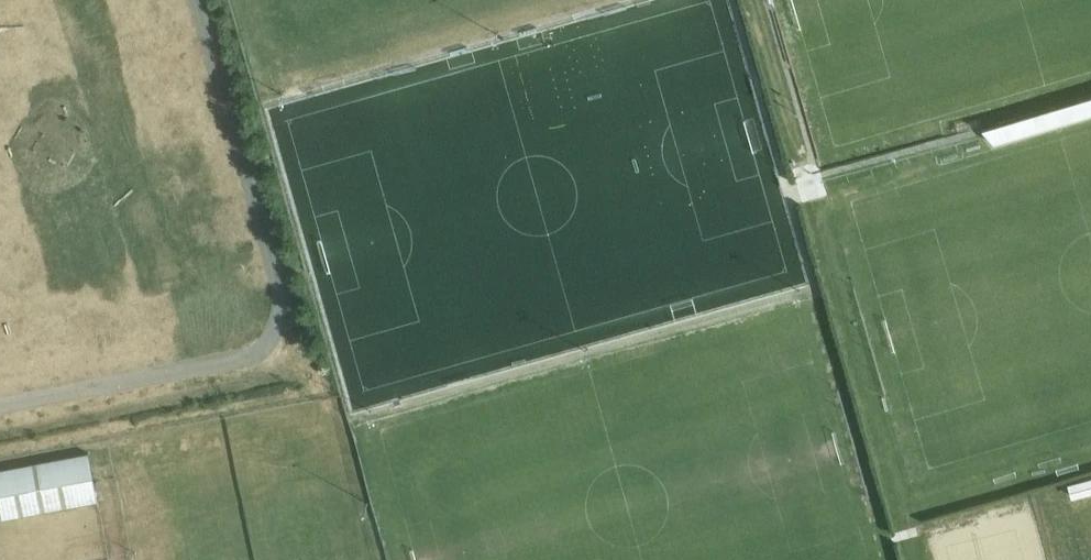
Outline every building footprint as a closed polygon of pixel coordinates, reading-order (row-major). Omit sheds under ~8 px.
[(89,454),(0,471),(0,520),(98,502),(89,454)] [(1064,481),(1068,494),(1090,487),(1090,482),(1089,474),(1064,481)]
